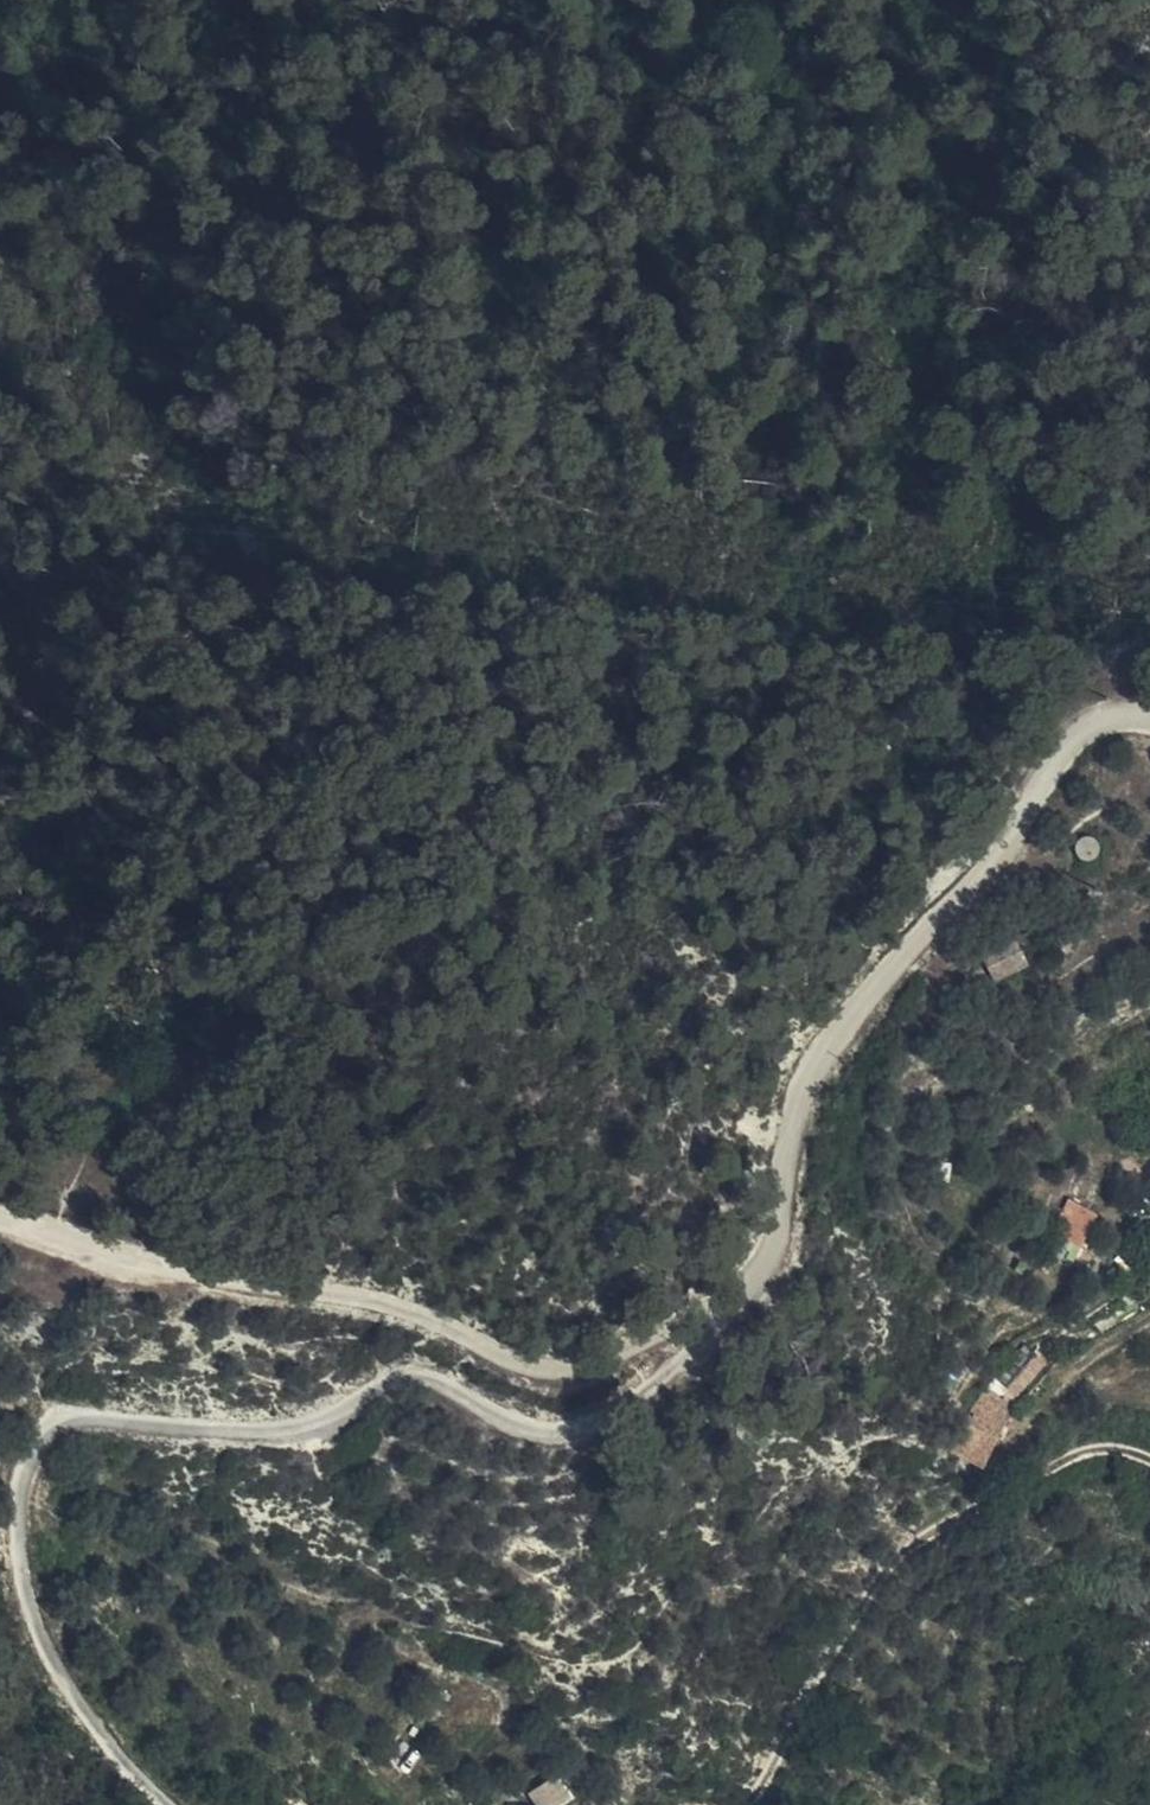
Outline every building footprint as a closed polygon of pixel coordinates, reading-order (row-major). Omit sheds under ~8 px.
[(1083,839),(1080,840),(1079,842),(1078,844),(1077,848),(1077,852),(1078,854),(1082,857),(1085,859),(1088,859),(1091,859),(1094,857),(1096,855),(1098,852),(1099,849),(1099,845),(1098,843),(1096,841),(1094,839),(1091,838),(1087,837),(1083,839)] [(1014,938),(984,952),(997,979),(1028,963),(1014,938)] [(940,1151),(937,1152),(935,1155),(935,1157),(934,1160),(935,1162),(935,1166),(936,1169),(939,1171),(941,1173),(945,1174),(949,1174),(953,1173),(956,1171),(958,1168),(959,1167),(960,1165),(960,1162),(960,1159),(960,1156),(957,1153),(955,1151),(953,1149),(950,1149),(947,1149),(943,1149),(940,1151)] [(1098,1214),(1067,1199),(1052,1231),(1081,1245),(1098,1214)] [(998,1375),(1012,1388),(1017,1393),(1043,1364),(1023,1346),(998,1375)] [(1004,1401),(1012,1388),(998,1375),(988,1390),(1004,1401)] [(1015,1407),(1004,1401),(988,1390),(952,1450),(981,1465),(1015,1407)] [(575,1793),(560,1770),(529,1789),(540,1804),(556,1804),(575,1793)]
